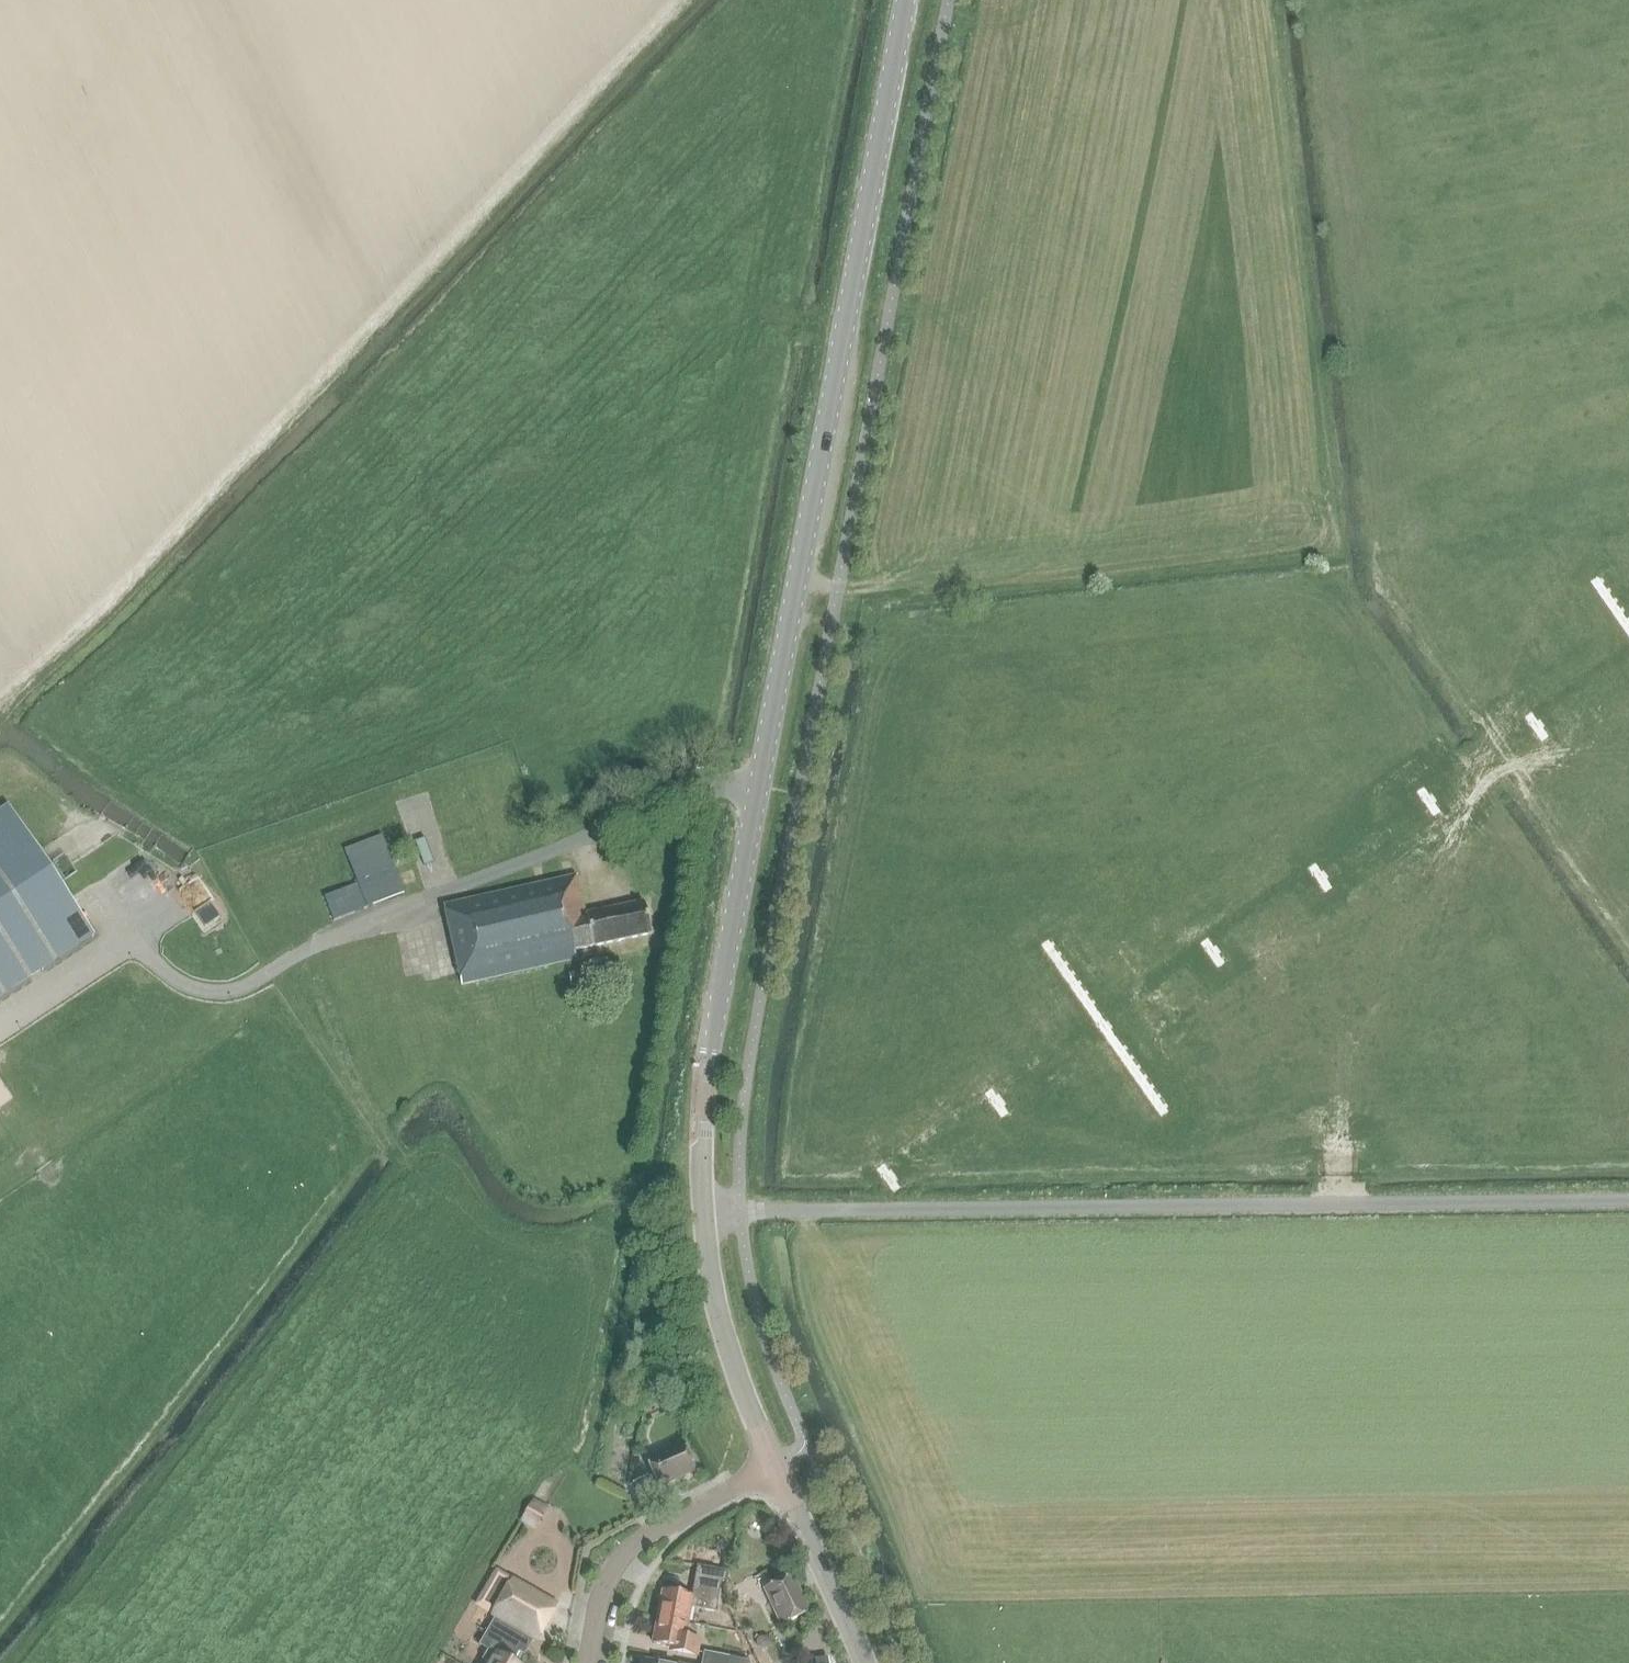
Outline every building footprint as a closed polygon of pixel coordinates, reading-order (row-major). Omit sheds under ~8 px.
[(94,935),(8,806),(0,811),(0,998),(94,935)] [(333,921),(404,893),(382,835),(344,850),(356,880),(322,893),(333,921)] [(593,947),(585,915),(577,876),(443,906),(461,985),(577,959),(575,951),(593,947)] [(593,947),(651,934),(643,902),(585,915),(593,947)] [(211,905),(197,915),(204,927),(219,917),(211,905)] [(569,975),(571,985),(590,982),(588,971),(569,975)] [(658,1487),(694,1471),(682,1443),(646,1459),(658,1487)] [(638,1497),(653,1489),(648,1478),(633,1484),(638,1497)] [(546,1508),(530,1499),(518,1522),(533,1531),(546,1508)] [(697,1566),(695,1577),(721,1582),(726,1583),(728,1572),(697,1566)] [(512,1582),(497,1574),(479,1604),(494,1613),(493,1616),(495,1617),(479,1645),(488,1650),(482,1659),(489,1662),(512,1662),(528,1636),(535,1640),(554,1606),(512,1582)] [(781,1625),(809,1612),(792,1576),(764,1589),(781,1625)] [(690,1608),(716,1612),(721,1582),(695,1577),(691,1597),(663,1591),(658,1618),(687,1623),(690,1608)] [(684,1641),(687,1623),(658,1618),(653,1644),(681,1649),(681,1654),(697,1657),(699,1644),(684,1641)] [(768,1649),(771,1644),(770,1640),(766,1636),(758,1637),(755,1642),(756,1648),(761,1650),(768,1649)] [(730,1657),(704,1652),(702,1662),(747,1662),(745,1660),(730,1657)]
